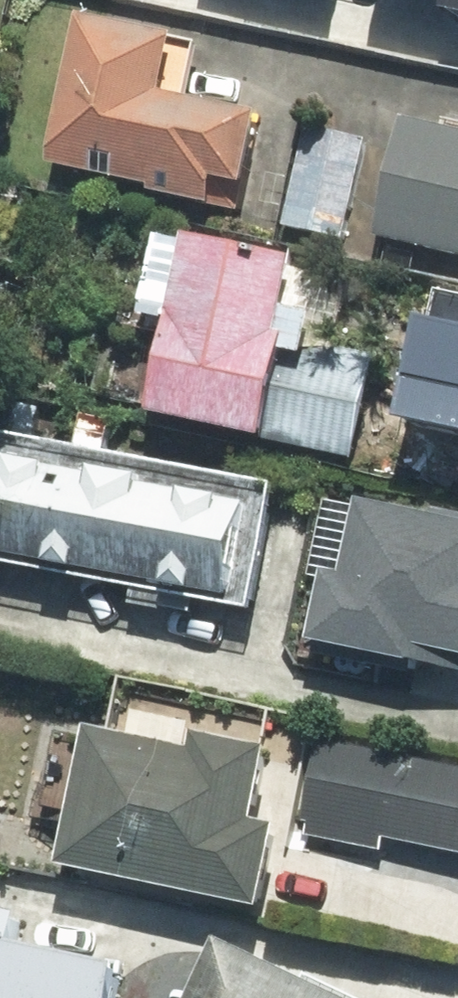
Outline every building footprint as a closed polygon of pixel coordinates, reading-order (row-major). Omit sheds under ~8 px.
[(309,26),(314,0),(183,0),(309,26)] [(409,28),(457,37),(457,0),(414,0),(409,28)] [(198,36),(101,17),(71,175),(261,212),(280,118),(186,99),(198,36)] [(414,116),(386,243),(457,259),(457,126),(414,116)] [(375,139),(317,125),(291,230),(349,244),(375,139)] [(165,314),(192,318),(174,423),(373,456),(389,362),(331,352),(343,281),(315,277),(317,265),(178,241),(165,314)] [(294,507),(297,486),(118,457),(124,418),(88,412),(82,451),(0,438),(0,565),(277,610),(280,589),(292,591),(305,509),(294,507)] [(330,652),(457,671),(457,523),(381,512),(372,575),(342,571),(330,652)] [(111,728),(81,871),(283,914),(301,831),(276,825),(292,753),(220,738),(217,751),(111,728)] [(394,857),(397,843),(457,854),(457,764),(326,741),(308,842),(394,857)] [(143,968),(34,945),(40,917),(0,909),(0,997),(137,997),(143,968)] [(233,943),(207,997),(350,997),(233,943)]
